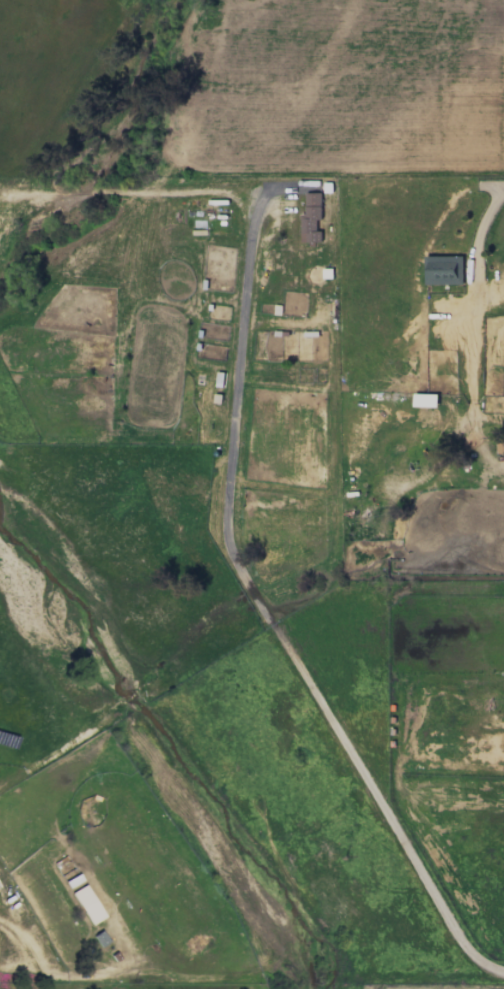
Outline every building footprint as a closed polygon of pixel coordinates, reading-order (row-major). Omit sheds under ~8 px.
[(305,193),(305,214),(301,214),(302,242),(322,242),(322,230),(317,230),(316,219),(321,219),(321,192),(305,193)] [(425,283),(463,284),(464,256),(426,255),(425,283)] [(439,394),(414,393),(414,406),(438,407),(439,394)] [(73,891),(89,925),(103,918),(87,884),(73,891)] [(100,947),(109,941),(101,930),(93,935),(100,947)]
